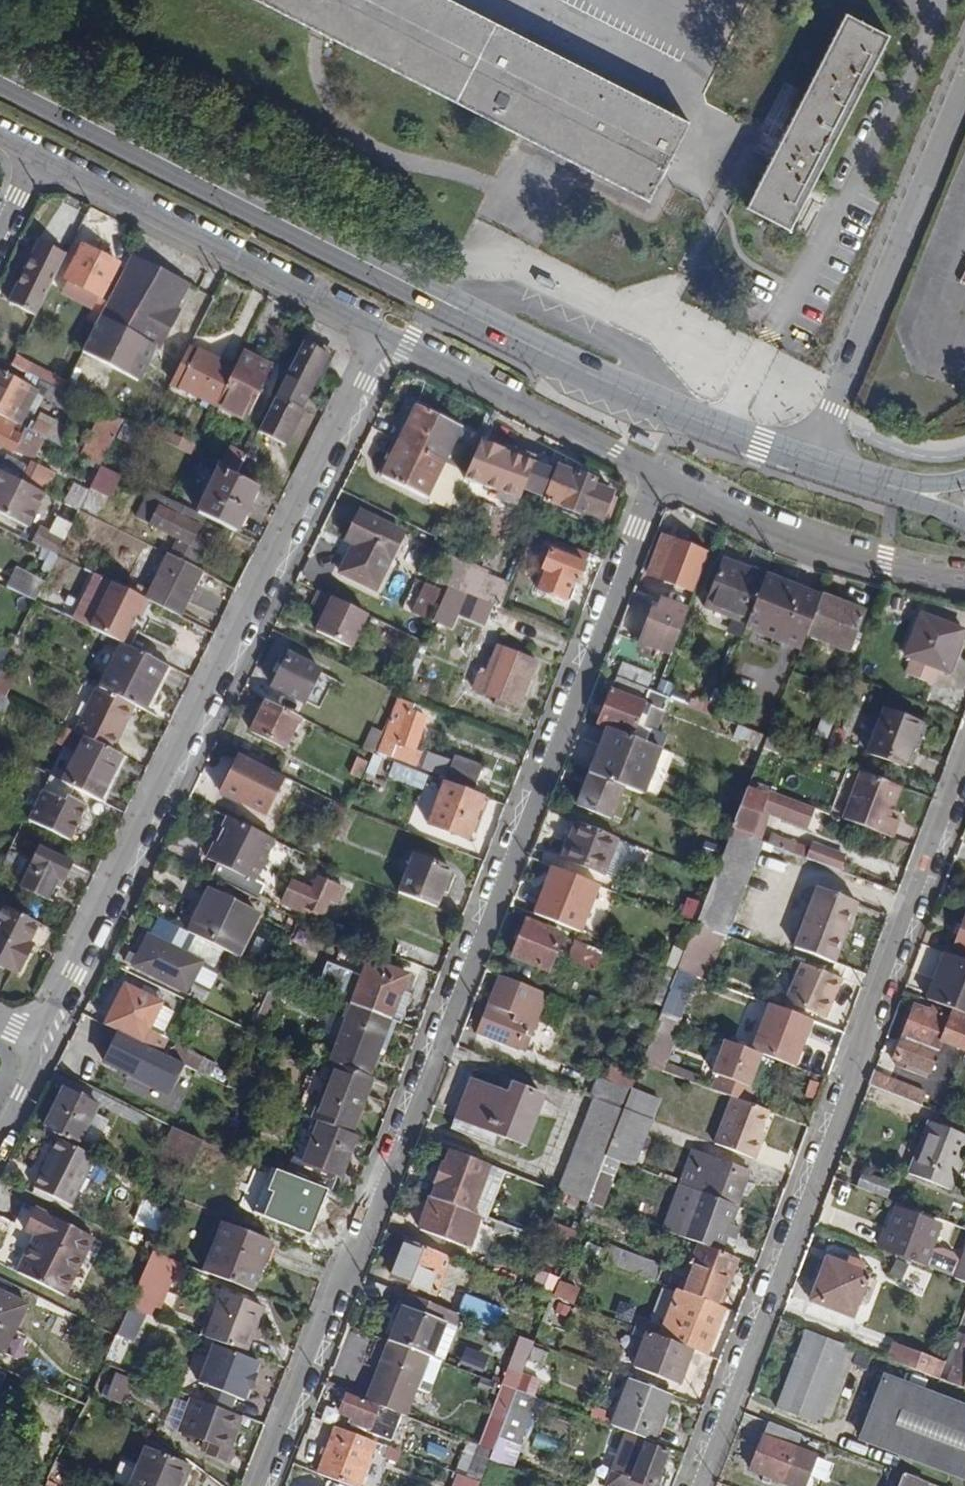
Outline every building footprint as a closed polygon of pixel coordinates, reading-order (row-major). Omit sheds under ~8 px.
[(451,0),(257,0),(648,199),(688,121),(451,0)] [(887,35),(845,13),(746,207),(789,228),(887,35)] [(67,255),(40,241),(10,302),(37,315),(67,255)] [(119,263),(82,245),(65,279),(102,298),(119,263)] [(171,275),(131,254),(82,354),(113,371),(131,334),(156,347),(176,357),(196,317),(199,310),(184,303),(181,309),(175,306),(160,299),(171,275)] [(186,283),(171,275),(160,299),(175,306),(186,283)] [(139,383),(156,347),(131,334),(113,371),(139,383)] [(330,354),(304,342),(259,432),(287,446),(306,410),(303,409),(330,354)] [(199,348),(191,344),(186,353),(195,357),(199,348)] [(170,385),(214,408),(234,366),(199,348),(195,357),(186,353),(170,385)] [(243,349),(234,366),(214,408),(244,423),(273,365),(243,349)] [(0,372),(0,415),(19,425),(35,392),(36,390),(0,372)] [(77,398),(64,391),(58,388),(41,380),(36,390),(35,392),(48,397),(45,403),(68,414),(77,398)] [(68,414),(45,403),(31,431),(63,446),(68,437),(77,419),(68,414)] [(411,403),(393,438),(399,441),(416,406),(411,403)] [(399,441),(444,463),(461,428),(416,406),(399,441)] [(116,436),(122,423),(123,421),(102,410),(84,445),(80,455),(101,465),(116,436)] [(135,430),(122,423),(116,436),(129,443),(135,430)] [(0,426),(0,444),(14,451),(21,437),(0,426)] [(165,442),(191,453),(195,443),(169,432),(165,442)] [(84,445),(68,437),(63,446),(80,455),(84,445)] [(399,441),(393,438),(376,473),(381,476),(399,441)] [(465,473),(444,463),(399,441),(381,476),(449,509),(465,473)] [(1,471),(34,488),(44,467),(31,461),(29,465),(9,455),(1,471)] [(262,471),(244,462),(236,477),(254,486),(262,471)] [(554,473),(532,465),(522,489),(544,497),(542,501),(583,517),(585,513),(602,520),(613,491),(595,485),(597,481),(556,466),(554,473)] [(90,488),(112,500),(124,478),(102,466),(90,488)] [(218,468),(196,512),(206,517),(237,533),(259,488),(254,486),(236,477),(218,468)] [(1,471),(0,471),(0,513),(30,528),(47,494),(34,488),(1,471)] [(196,536),(206,517),(196,512),(148,489),(135,518),(176,538),(169,554),(195,567),(202,552),(210,555),(215,546),(196,536)] [(67,504),(60,517),(73,524),(79,510),(67,504)] [(405,533),(358,510),(342,541),(351,546),(338,574),(375,593),(405,533)] [(73,524),(60,517),(57,516),(50,531),(65,539),(73,524)] [(50,531),(41,526),(32,542),(57,555),(65,539),(50,531)] [(542,535),(533,531),(529,541),(538,546),(542,535)] [(589,553),(554,540),(542,571),(545,572),(537,591),(565,603),(570,590),(572,583),(576,585),(589,553)] [(705,552),(673,540),(669,552),(661,550),(655,567),(661,569),(658,579),(691,591),(705,552)] [(203,571),(195,567),(169,554),(167,554),(145,598),(151,601),(180,616),(203,571)] [(747,624),(765,576),(724,560),(705,608),(747,624)] [(44,582),(16,568),(7,587),(11,589),(35,601),(44,582)] [(765,576),(747,624),(745,628),(801,650),(806,636),(821,598),(765,576)] [(121,642),(122,643),(139,610),(145,598),(113,582),(90,627),(121,642)] [(438,589),(425,583),(417,601),(431,607),(438,589)] [(489,609),(446,591),(440,606),(484,623),(489,609)] [(366,614),(320,592),(312,606),(319,609),(325,612),(321,620),(315,632),(349,648),(366,614)] [(822,594),(821,598),(806,636),(849,653),(865,611),(822,594)] [(659,595),(640,645),(674,657),(693,607),(659,595)] [(144,613),(151,601),(145,598),(139,610),(144,613)] [(891,607),(907,612),(909,603),(894,599),(891,607)] [(319,609),(315,616),(321,620),(325,612),(319,609)] [(921,614),(906,656),(912,659),(938,669),(949,674),(964,632),(964,631),(921,614)] [(0,638),(0,672),(13,645),(0,638)] [(122,643),(121,642),(99,687),(136,705),(146,710),(167,665),(122,643)] [(536,662),(497,646),(484,678),(478,675),(473,689),(519,707),(536,662)] [(320,670),(288,654),(272,688),(276,690),(303,703),(320,670)] [(932,685),(938,669),(912,659),(906,674),(932,685)] [(622,661),(616,677),(646,689),(652,673),(622,661)] [(151,713),(173,668),(167,665),(146,710),(151,713)] [(597,725),(606,729),(659,749),(665,734),(655,730),(668,697),(656,692),(646,689),(616,677),(597,725)] [(76,732),(112,750),(119,735),(117,734),(123,723),(125,725),(136,705),(99,687),(75,732),(76,732)] [(303,703),(276,690),(269,703),(297,716),(303,703)] [(4,713),(11,699),(0,694),(0,711),(4,713)] [(398,697),(394,705),(377,754),(391,760),(396,745),(413,751),(414,749),(426,716),(418,713),(421,706),(398,697)] [(741,725),(768,736),(772,724),(778,709),(751,698),(741,725)] [(269,703),(265,700),(249,732),(284,749),(300,717),(297,716),(269,703)] [(373,752),(394,705),(385,700),(361,747),(373,752)] [(921,725),(883,710),(867,752),(905,767),(921,725)] [(119,735),(125,725),(123,723),(117,734),(119,735)] [(734,736),(748,741),(746,746),(761,753),(763,747),(768,736),(741,725),(738,724),(734,736)] [(768,736),(784,742),(788,731),(772,724),(768,736)] [(123,755),(112,750),(76,732),(75,732),(64,726),(56,742),(76,752),(62,782),(73,788),(100,801),(123,755)] [(642,795),(659,749),(606,729),(589,774),(623,787),(642,795)] [(786,743),(784,742),(768,736),(763,747),(781,755),(786,743)] [(838,743),(827,739),(820,756),(831,761),(838,743)] [(410,764),(447,777),(452,762),(414,749),(413,751),(410,764)] [(286,778),(237,754),(219,791),(267,815),(286,778)] [(100,801),(106,804),(129,758),(123,755),(100,801)] [(452,762),(447,777),(446,779),(474,790),(483,765),(455,755),(452,762)] [(367,762),(357,757),(350,773),(360,778),(367,762)] [(611,818),(623,787),(589,774),(577,804),(611,818)] [(903,788),(864,774),(846,820),(893,838),(899,822),(891,819),(903,788)] [(86,807),(68,798),(73,788),(62,782),(51,777),(29,820),(70,840),(71,837),(86,807)] [(484,797),(444,781),(428,824),(467,840),(484,797)] [(749,783),(768,790),(769,788),(750,781),(749,783)] [(814,808),(768,790),(749,783),(733,826),(758,836),(768,814),(806,829),(814,808)] [(274,839),(228,817),(208,857),(218,862),(254,880),(274,839)] [(617,839),(575,823),(562,858),(603,875),(617,839)] [(763,841),(732,829),(713,877),(696,922),(709,928),(727,935),(763,841)] [(74,865),(40,847),(21,886),(49,900),(57,881),(63,885),(74,865)] [(3,865),(20,874),(28,858),(11,850),(3,865)] [(451,870),(413,855),(399,893),(437,907),(451,870)] [(845,856),(839,870),(871,883),(876,869),(845,856)] [(211,876),(257,899),(264,885),(254,880),(218,862),(211,876)] [(598,885),(552,867),(533,914),(579,932),(598,885)] [(344,887),(318,876),(311,889),(293,881),(282,904),(320,920),(329,898),(337,902),(344,887)] [(856,904),(817,889),(794,947),(833,962),(856,904)] [(259,915),(208,890),(187,932),(193,935),(220,948),(237,956),(259,915)] [(4,905),(0,913),(0,965),(17,973),(32,945),(28,942),(38,922),(4,905)] [(562,934),(526,920),(512,957),(548,972),(562,934)] [(963,924),(959,935),(954,947),(964,951),(964,920),(963,924)] [(696,922),(685,951),(678,969),(692,974),(696,961),(706,935),(709,928),(696,922)] [(963,924),(957,922),(952,933),(959,935),(963,924)] [(184,953),(148,935),(133,967),(183,992),(199,960),(211,966),(220,948),(193,935),(184,953)] [(719,940),(706,935),(696,961),(709,966),(719,940)] [(602,951),(574,940),(566,959),(594,971),(602,951)] [(678,969),(685,951),(673,946),(665,966),(668,967),(677,971),(678,969)] [(944,953),(926,1000),(964,1015),(964,961),(944,953)] [(351,1004),(391,1020),(409,975),(368,959),(360,980),(351,1004)] [(842,979),(801,963),(785,1000),(824,1018),(842,979)] [(677,971),(668,967),(662,983),(671,987),(677,971)] [(678,971),(661,1015),(679,1022),(696,978),(678,971)] [(339,987),(335,998),(351,1004),(360,980),(344,973),(339,987)] [(391,1020),(397,1022),(400,1024),(418,978),(409,975),(391,1020)] [(547,994),(500,976),(477,1032),(517,1048),(523,1033),(530,1036),(547,994)] [(317,991),(335,998),(339,987),(321,981),(317,991)] [(124,984),(104,1024),(141,1043),(161,1003),(124,984)] [(794,1066),(812,1020),(768,1003),(750,1050),(761,1054),(794,1066)] [(391,1020),(351,1004),(330,1061),(333,1063),(370,1077),(380,1050),(391,1020)] [(950,1019),(915,1005),(894,1058),(929,1072),(950,1019)] [(386,1052),(397,1022),(391,1020),(380,1050),(386,1052)] [(206,1075),(141,1043),(104,1024),(102,1029),(112,1035),(102,1056),(123,1067),(129,1056),(140,1062),(155,1071),(158,1067),(199,1088),(206,1075)] [(732,1097),(748,1103),(753,1088),(749,1086),(754,1071),(761,1054),(750,1050),(724,1040),(712,1073),(717,1075),(711,1089),(732,1097)] [(135,1073),(140,1062),(129,1056),(123,1067),(135,1073)] [(324,1059),(318,1073),(313,1071),(297,1112),(312,1118),(333,1063),(330,1061),(324,1059)] [(638,1073),(606,1060),(599,1078),(631,1090),(631,1089),(632,1087),(638,1073)] [(318,1121),(352,1134),(373,1078),(370,1077),(333,1063),(312,1118),(318,1121)] [(926,1090),(874,1069),(869,1084),(921,1105),(926,1090)] [(759,1073),(754,1071),(749,1086),(753,1088),(759,1073)] [(631,1090),(599,1078),(592,1095),(591,1096),(593,1097),(624,1109),(631,1090)] [(507,1095),(470,1080),(451,1128),(492,1145),(497,1134),(525,1145),(544,1097),(512,1084),(507,1095)] [(97,1105),(63,1089),(42,1130),(58,1138),(76,1147),(80,1138),(93,1112),(97,1105)] [(624,1109),(652,1120),(660,1100),(631,1089),(631,1090),(624,1109)] [(588,1202),(606,1156),(624,1109),(593,1097),(557,1190),(588,1202)] [(714,1144),(754,1159),(759,1144),(755,1142),(768,1111),(748,1103),(732,1097),(714,1144)] [(624,1109),(606,1156),(634,1167),(652,1120),(624,1109)] [(93,1112),(80,1138),(95,1147),(108,1120),(93,1112)] [(177,1127),(203,1140),(210,1127),(184,1114),(177,1127)] [(357,1136),(352,1134),(318,1121),(304,1158),(293,1154),(286,1173),(330,1190),(335,1177),(340,1179),(357,1136)] [(929,1123),(910,1173),(950,1188),(964,1149),(964,1137),(929,1123)] [(203,1140),(177,1127),(173,1125),(158,1158),(189,1173),(203,1140)] [(76,1147),(58,1138),(34,1187),(70,1205),(94,1155),(76,1147)] [(491,1165),(449,1149),(444,1163),(442,1162),(434,1183),(436,1184),(431,1197),(472,1213),(491,1165)] [(686,1186),(697,1190),(737,1206),(741,1195),(747,1197),(755,1185),(746,1181),(749,1172),(692,1150),(679,1184),(686,1186)] [(892,1184),(862,1172),(856,1187),(885,1198),(892,1184)] [(335,1200),(280,1179),(273,1196),(281,1200),(279,1204),(288,1208),(286,1213),(296,1217),(298,1212),(326,1223),(335,1200)] [(686,1186),(675,1214),(686,1219),(697,1190),(686,1186)] [(680,1237),(698,1244),(721,1253),(727,1236),(734,1214),(737,1206),(697,1190),(686,1219),(680,1237)] [(431,1197),(430,1197),(418,1229),(469,1248),(482,1216),(472,1213),(431,1197)] [(135,1227),(160,1231),(165,1205),(140,1201),(135,1227)] [(93,1238),(35,1208),(24,1230),(34,1236),(17,1272),(65,1296),(93,1238)] [(940,1225),(896,1208),(887,1232),(884,1231),(878,1247),(924,1264),(940,1225)] [(734,1214),(727,1236),(737,1239),(744,1217),(734,1214)] [(272,1244),(220,1223),(202,1271),(254,1292),(272,1244)] [(575,1236),(550,1227),(545,1240),(570,1249),(575,1236)] [(450,1257),(405,1239),(390,1278),(435,1295),(450,1257)] [(721,1253),(698,1244),(685,1281),(725,1295),(738,1259),(721,1253)] [(663,1265),(612,1246),(606,1263),(657,1282),(663,1265)] [(173,1260),(153,1252),(128,1308),(156,1319),(163,1303),(157,1301),(173,1260)] [(869,1275),(825,1258),(810,1299),(853,1316),(869,1275)] [(888,1280),(921,1294),(930,1273),(897,1259),(888,1280)] [(531,1288),(552,1296),(559,1277),(538,1269),(531,1288)] [(555,1298),(575,1306),(581,1288),(561,1281),(555,1298)] [(682,1292),(712,1303),(721,1306),(725,1295),(685,1281),(682,1292)] [(676,1290),(659,1337),(702,1353),(707,1355),(722,1314),(710,1310),(712,1303),(682,1292),(676,1290)] [(0,1291),(0,1353),(2,1354),(27,1304),(0,1291)] [(263,1307),(223,1291),(205,1337),(246,1353),(263,1307)] [(442,1361),(460,1314),(457,1313),(407,1294),(389,1341),(428,1356),(442,1361)] [(457,1313),(460,1314),(497,1328),(504,1309),(465,1294),(457,1313)] [(725,1308),(721,1306),(712,1303),(710,1310),(722,1314),(725,1308)] [(155,1322),(140,1316),(130,1341),(146,1348),(155,1322)] [(848,1344),(807,1328),(777,1408),(819,1424),(822,1414),(838,1372),(848,1344)] [(702,1353),(659,1337),(646,1332),(634,1366),(673,1382),(680,1384),(688,1361),(698,1365),(702,1353)] [(964,1334),(947,1382),(961,1387),(964,1389),(964,1334)] [(504,1385),(516,1390),(534,1342),(520,1337),(501,1384),(504,1385)] [(117,1358),(144,1370),(151,1351),(146,1348),(130,1341),(125,1339),(117,1358)] [(416,1389),(428,1356),(389,1341),(366,1401),(400,1414),(406,1416),(416,1389)] [(945,1362),(892,1342),(886,1359),(938,1379),(945,1362)] [(848,1344),(838,1372),(847,1376),(858,1348),(848,1344)] [(207,1387),(202,1400),(230,1411),(235,1398),(245,1402),(249,1390),(252,1391),(258,1376),(255,1374),(259,1363),(215,1345),(200,1385),(207,1387)] [(481,1373),(488,1359),(467,1349),(461,1363),(481,1373)] [(429,1394),(442,1361),(428,1356),(416,1389),(429,1394)] [(673,1382),(634,1366),(629,1379),(668,1394),(673,1382)] [(831,1417),(847,1376),(838,1372),(822,1414),(831,1417)] [(129,1379),(115,1374),(106,1398),(119,1404),(129,1379)] [(668,1394),(629,1379),(611,1426),(653,1442),(671,1395),(668,1394)] [(931,1397),(886,1380),(866,1436),(910,1453),(964,1475),(964,1410),(931,1397)] [(504,1385),(495,1406),(507,1411),(516,1390),(504,1385)] [(537,1398),(516,1390),(507,1411),(497,1437),(519,1445),(537,1398)] [(390,1440),(400,1414),(366,1401),(347,1393),(339,1414),(350,1418),(348,1423),(368,1431),(369,1433),(390,1440)] [(241,1419),(191,1399),(178,1430),(209,1443),(205,1454),(225,1461),(228,1452),(241,1419)] [(802,1434),(769,1422),(750,1470),(783,1483),(802,1434)] [(631,1437),(622,1461),(618,1474),(610,1471),(605,1485),(655,1485),(668,1452),(631,1437)] [(331,1438),(318,1473),(351,1485),(358,1485),(371,1453),(331,1438)] [(478,1444),(465,1476),(480,1481),(489,1459),(492,1450),(478,1444)] [(145,1447),(129,1485),(183,1485),(190,1466),(145,1447)] [(228,1452),(225,1461),(231,1463),(234,1454),(228,1452)] [(618,1474),(622,1461),(615,1458),(610,1471),(618,1474)] [(903,1473),(897,1485),(927,1485),(929,1483),(903,1473)] [(461,1485),(478,1485),(480,1481),(465,1476),(461,1485)]
